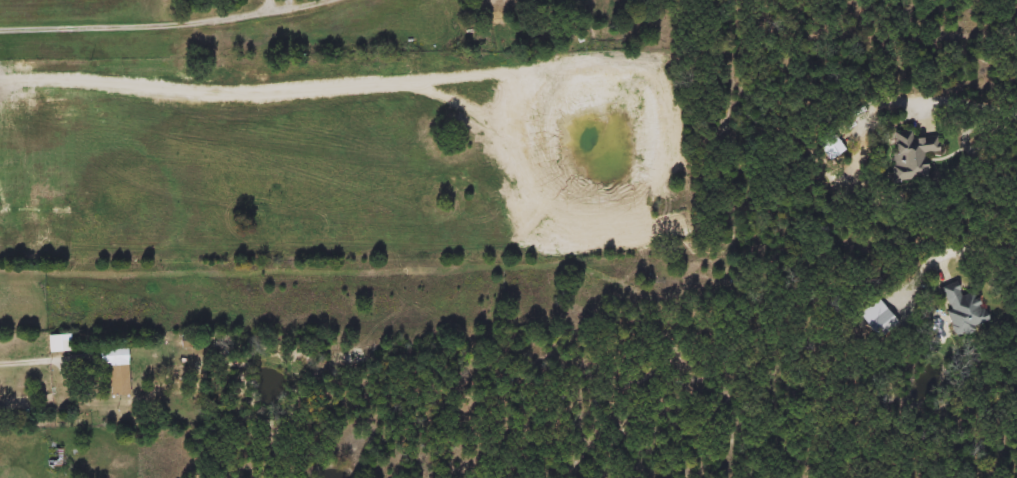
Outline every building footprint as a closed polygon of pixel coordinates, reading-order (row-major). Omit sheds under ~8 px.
[(827,160),(816,138),(833,130),(845,152),(827,160)] [(893,132),(913,131),(914,138),(941,137),(942,152),(929,153),(930,178),(895,180),(893,132)] [(961,334),(941,292),(958,283),(964,297),(975,291),(989,320),(961,334)] [(861,312),(881,299),(899,326),(878,339),(861,312)] [(129,396),(107,396),(107,365),(129,365),(129,396)] [(49,467),(49,449),(62,449),(62,467),(49,467)]
